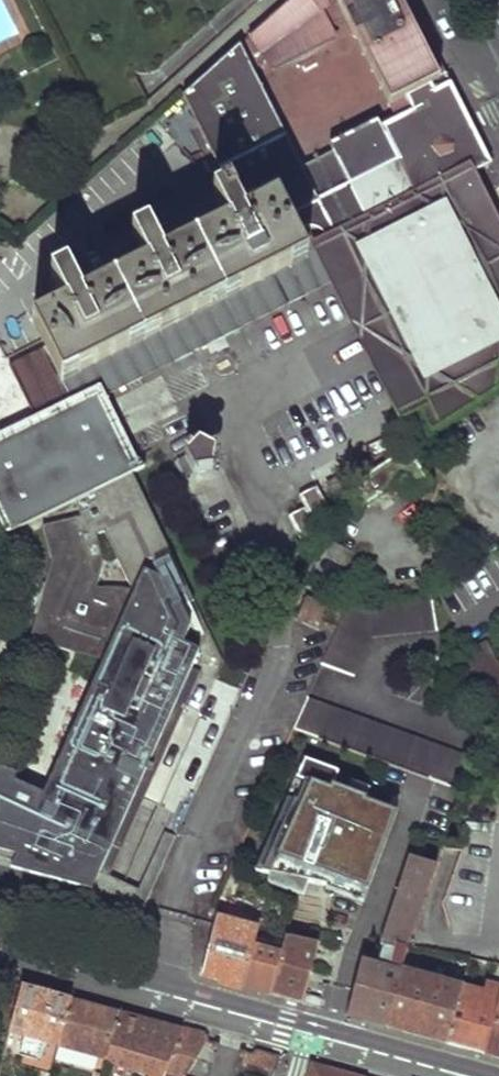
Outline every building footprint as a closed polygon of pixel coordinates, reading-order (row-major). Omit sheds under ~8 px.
[(181,95),(220,169),(285,137),(253,70),(267,61),(271,66),(278,67),(318,51),(329,41),(332,37),(333,34),(331,26),(342,22),(330,0),(291,0),(181,95)] [(342,22),(347,21),(388,105),(440,79),(400,0),(330,0),(342,22)] [(410,0),(400,0),(440,79),(448,75),(410,0)] [(493,166),(448,75),(440,79),(482,162),(451,179),(454,186),(493,166)] [(304,255),(321,243),(332,238),(451,179),(482,162),(440,79),(388,105),(396,121),(300,169),(293,153),(229,186),(243,214),(276,197),(304,255)] [(285,137),(220,169),(229,186),(293,153),(285,137)] [(404,386),(407,385),(418,407),(422,405),(436,435),(498,394),(498,266),(467,204),(463,206),(454,186),(451,179),(332,238),(355,284),(353,285),(404,386)] [(243,214),(229,186),(212,195),(227,222),(164,256),(149,227),(132,235),(147,265),(156,283),(92,315),(82,297),(67,268),(50,277),(64,306),(82,339),(50,356),(46,348),(8,367),(9,368),(45,351),(61,380),(304,255),(276,197),(243,214)] [(321,243),(304,255),(61,380),(45,351),(9,368),(31,411),(44,405),(50,420),(98,400),(101,399),(93,381),(101,377),(109,395),(339,279),(321,243)] [(156,283),(147,265),(82,297),(92,315),(156,283)] [(64,306),(32,322),(46,348),(50,356),(82,339),(64,306)] [(93,381),(101,399),(109,395),(101,377),(93,381)] [(134,471),(98,400),(50,420),(0,446),(0,506),(12,531),(76,500),(134,471)] [(422,405),(418,407),(415,408),(431,438),(436,435),(422,405)] [(187,477),(196,473),(214,472),(217,452),(200,444),(187,456),(178,460),(187,477)] [(192,627),(182,606),(195,600),(134,471),(76,500),(80,516),(43,526),(51,557),(29,639),(68,650),(71,642),(104,656),(111,659),(49,795),(43,792),(14,779),(15,774),(0,769),(0,862),(90,887),(98,872),(110,878),(145,801),(135,797),(146,772),(155,776),(202,675),(193,671),(201,653),(184,645),(192,627)] [(333,515),(320,487),(301,497),(307,508),(292,516),(306,547),(323,538),(317,523),(333,515)] [(308,599),(298,623),(321,634),(331,610),(308,599)] [(350,609),(324,665),(359,680),(378,639),(446,629),(429,599),(350,609)] [(498,716),(498,663),(486,643),(451,665),(488,723),(498,716)] [(111,659),(104,656),(43,792),(49,795),(111,659)] [(461,790),(473,757),(309,697),(295,728),(461,790)] [(305,758),(262,871),(326,885),(330,874),(366,889),(397,809),(332,784),(339,770),(305,758)] [(135,797),(145,801),(155,776),(146,772),(135,797)] [(164,835),(134,903),(145,907),(175,840),(164,835)] [(405,947),(434,865),(408,855),(379,945),(404,950),(405,947)] [(0,862),(0,867),(88,890),(90,887),(0,862)] [(256,929),(216,919),(214,925),(200,976),(220,981),(241,987),(253,941),(256,929)] [(270,995),(302,1004),(317,945),(286,936),(282,948),(270,995)] [(282,948),(253,941),(241,987),(255,991),(270,995),(282,948)] [(404,950),(379,945),(378,951),(404,959),(407,949),(405,947),(404,950)] [(404,959),(378,951),(375,965),(400,972),(404,959)] [(375,965),(361,961),(347,1016),(385,1026),(400,972),(375,965)] [(489,964),(480,993),(461,988),(446,1043),(466,1049),(485,1054),(498,1007),(498,966),(489,964)] [(400,972),(385,1026),(416,1035),(446,1043),(461,988),(400,972)] [(45,993),(20,986),(8,1033),(23,1037),(18,1055),(35,1059),(41,1042),(56,1046),(69,999),(45,993)] [(69,999),(56,1046),(103,1059),(116,1012),(92,1006),(69,999)] [(485,1054),(498,1058),(498,1007),(485,1054)] [(103,1059),(116,1067),(146,1075),(163,1075),(181,1029),(149,1021),(116,1012),(103,1059)] [(208,1037),(181,1029),(163,1075),(185,1075),(208,1037)] [(279,1056),(255,1050),(250,1052),(243,1051),(241,1060),(275,1070),(279,1056)] [(308,1075),(345,1075),(311,1067),(308,1075)]
